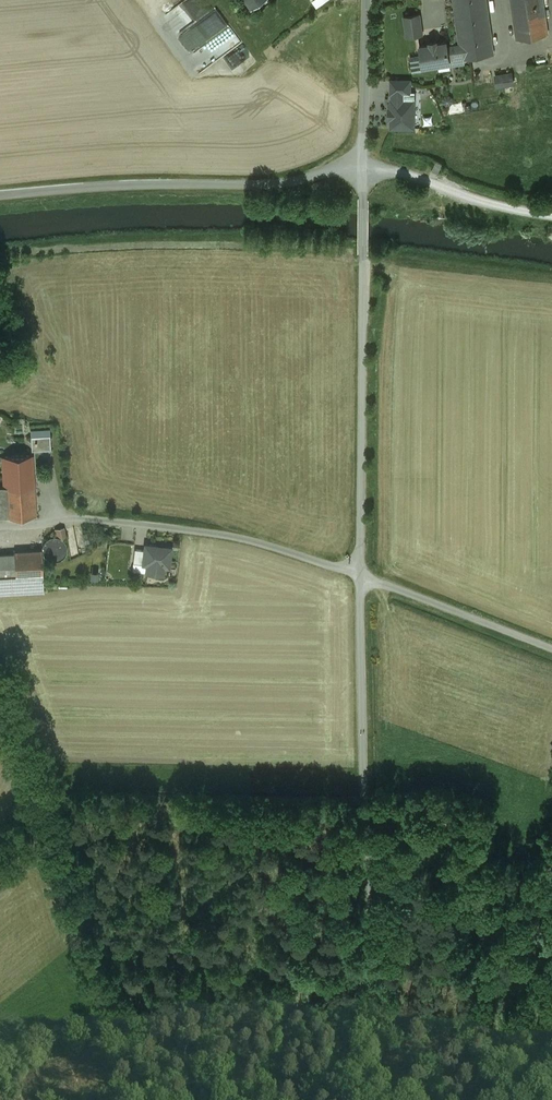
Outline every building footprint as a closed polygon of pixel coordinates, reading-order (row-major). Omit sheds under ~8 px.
[(461,44),(463,57),(464,57),(493,52),(486,0),(455,0),(461,44)] [(517,38),(548,33),(543,0),(512,0),(517,38)] [(198,72),(244,44),(221,7),(208,15),(220,34),(187,55),(198,72)] [(420,13),(404,16),(407,36),(423,34),(420,13)] [(284,14),(267,27),(274,36),(292,23),(284,14)] [(439,42),(437,43),(437,39),(436,39),(436,40),(430,41),(430,40),(430,43),(420,45),(421,54),(423,66),(424,66),(439,63),(439,62),(449,61),(449,62),(464,60),(464,57),(463,57),(461,44),(448,46),(447,41),(439,42)] [(423,66),(421,54),(410,56),(413,71),(424,69),(424,66),(423,66)] [(410,80),(392,80),(392,91),(393,91),(404,91),(410,91),(410,80)] [(404,91),(393,91),(393,99),(392,99),(392,126),(420,126),(420,125),(414,125),(414,99),(404,99),(404,91)] [(50,435),(31,437),(32,451),(51,450),(50,435)] [(32,455),(2,457),(4,487),(34,485),(32,455)] [(0,487),(0,517),(36,516),(34,485),(4,487),(0,487)] [(82,526),(74,528),(79,556),(87,553),(82,526)] [(74,528),(65,529),(71,560),(79,556),(74,528)] [(43,551),(45,556),(48,559),(52,560),(56,561),(61,559),(64,556),(66,553),(67,548),(66,544),(63,540),(59,537),(54,537),(49,538),(45,541),(43,546),(43,551)] [(171,548),(145,545),(145,550),(143,564),(147,565),(147,572),(163,574),(164,567),(169,567),(171,548)] [(143,564),(145,550),(135,549),(133,563),(143,564)] [(41,551),(14,552),(16,578),(16,585),(43,583),(41,551)] [(0,555),(0,579),(16,578),(14,552),(14,554),(0,555)]
